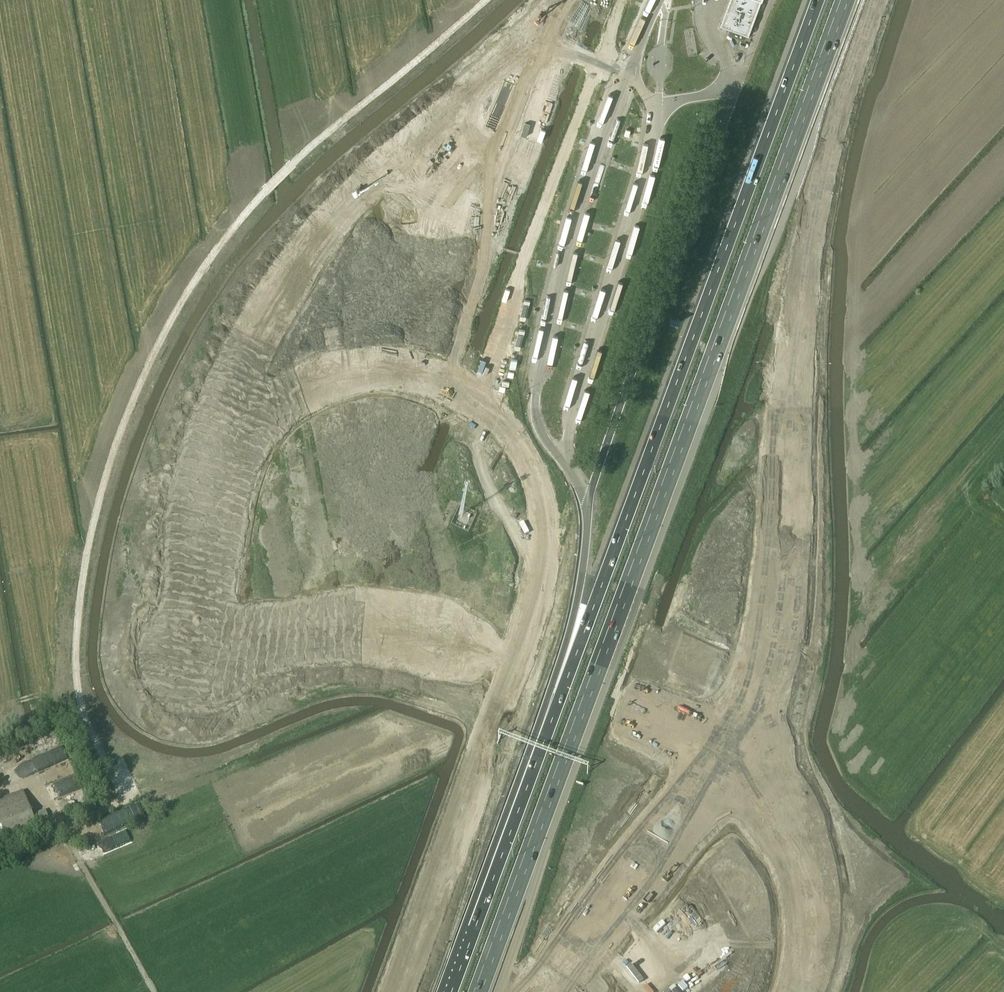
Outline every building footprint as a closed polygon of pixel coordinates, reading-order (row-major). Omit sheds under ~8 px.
[(720,25),(730,29),(728,34),(742,39),(745,41),(747,35),(749,36),(762,0),(729,0),(720,25)] [(4,771),(10,784),(62,761),(57,749),(48,753),(43,743),(17,754),(21,764),(4,771)] [(39,835),(36,825),(49,821),(45,810),(32,815),(23,791),(0,799),(0,849),(39,835)]
